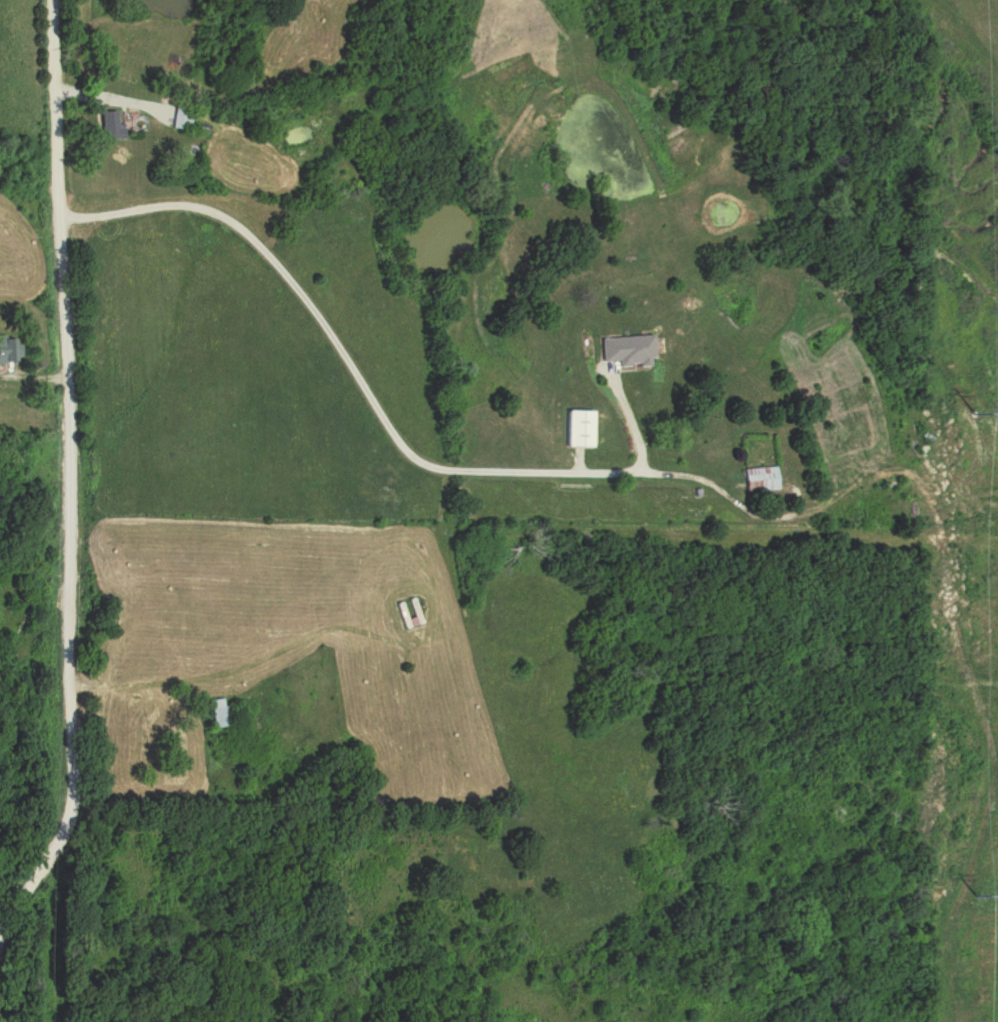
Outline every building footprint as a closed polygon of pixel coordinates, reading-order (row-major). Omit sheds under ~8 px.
[(121,140),(121,123),(115,123),(115,111),(99,111),(99,140),(121,140)] [(173,128),(187,128),(187,112),(173,112),(173,128)] [(600,337),(600,361),(617,360),(617,368),(651,367),(650,336),(600,337)] [(590,410),(565,410),(565,446),(590,446),(590,410)] [(741,467),(741,491),(774,491),(774,467),(741,467)] [(233,726),(231,705),(220,706),(219,698),(206,699),(209,728),(233,726)]
